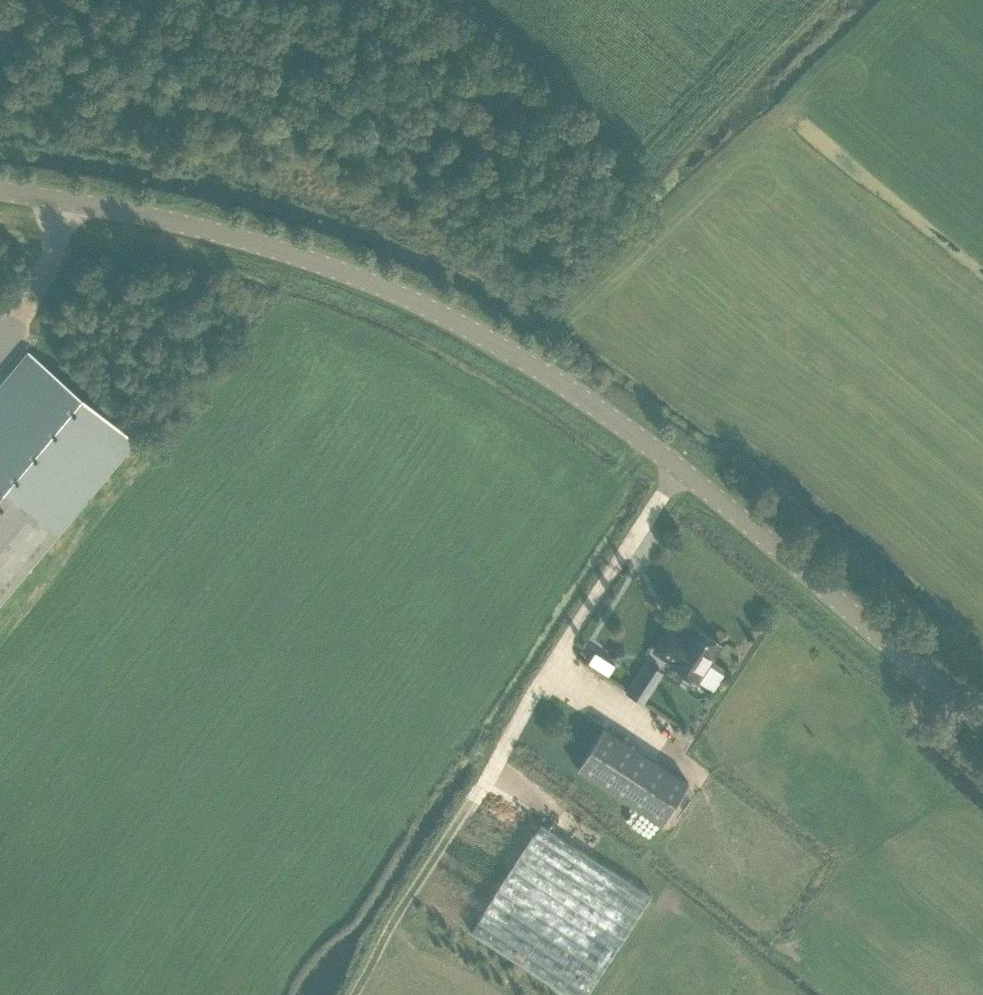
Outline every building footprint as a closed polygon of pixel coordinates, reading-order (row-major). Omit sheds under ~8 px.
[(0,387),(0,601),(136,443),(30,352),(0,387)] [(669,627),(661,640),(654,650),(672,662),(671,664),(696,680),(720,644),(695,627),(687,640),(681,637),(682,635),(669,627)] [(608,674),(615,664),(595,651),(589,661),(608,674)] [(652,698),(668,665),(649,655),(633,689),(652,698)] [(603,727),(587,752),(577,768),(662,824),(689,783),(603,727)] [(510,870),(470,931),(568,994),(586,994),(651,896),(543,819),(510,870)]
